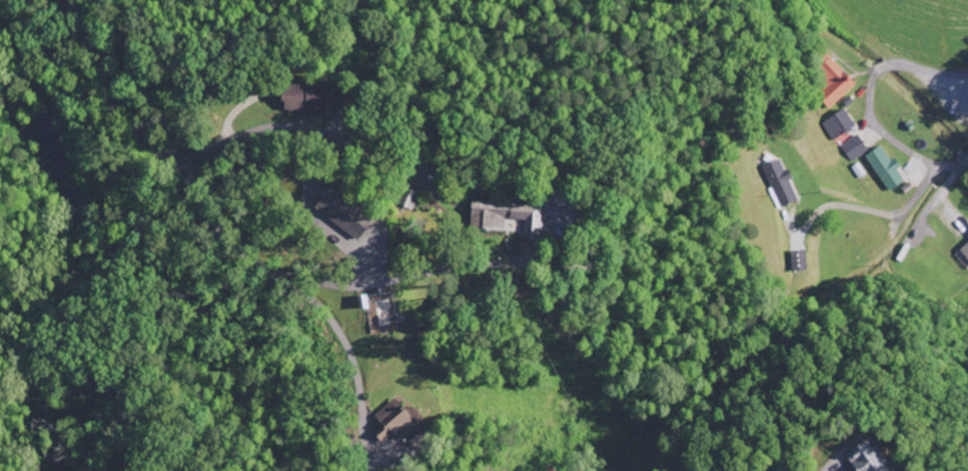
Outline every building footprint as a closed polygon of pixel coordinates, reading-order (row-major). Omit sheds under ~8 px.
[(857,86),(829,57),(815,71),(829,86),(817,97),(831,111),(857,86)] [(857,129),(846,111),(824,125),(834,143),(857,129)] [(842,148),(853,164),(870,152),(859,136),(842,148)] [(868,156),(889,194),(906,185),(886,147),(868,156)] [(799,203),(790,182),(791,182),(783,161),(765,168),(781,210),(799,203)] [(363,241),(376,219),(331,191),(317,213),(363,241)] [(544,207),(474,204),(473,231),(509,233),(510,222),(525,222),(524,243),(542,243),(544,207)] [(810,273),(808,252),(793,254),(795,274),(810,273)] [(419,427),(397,399),(377,415),(384,424),(374,432),(384,444),(396,435),(401,442),(419,427)] [(867,470),(900,470),(880,436),(855,451),(867,470)]
